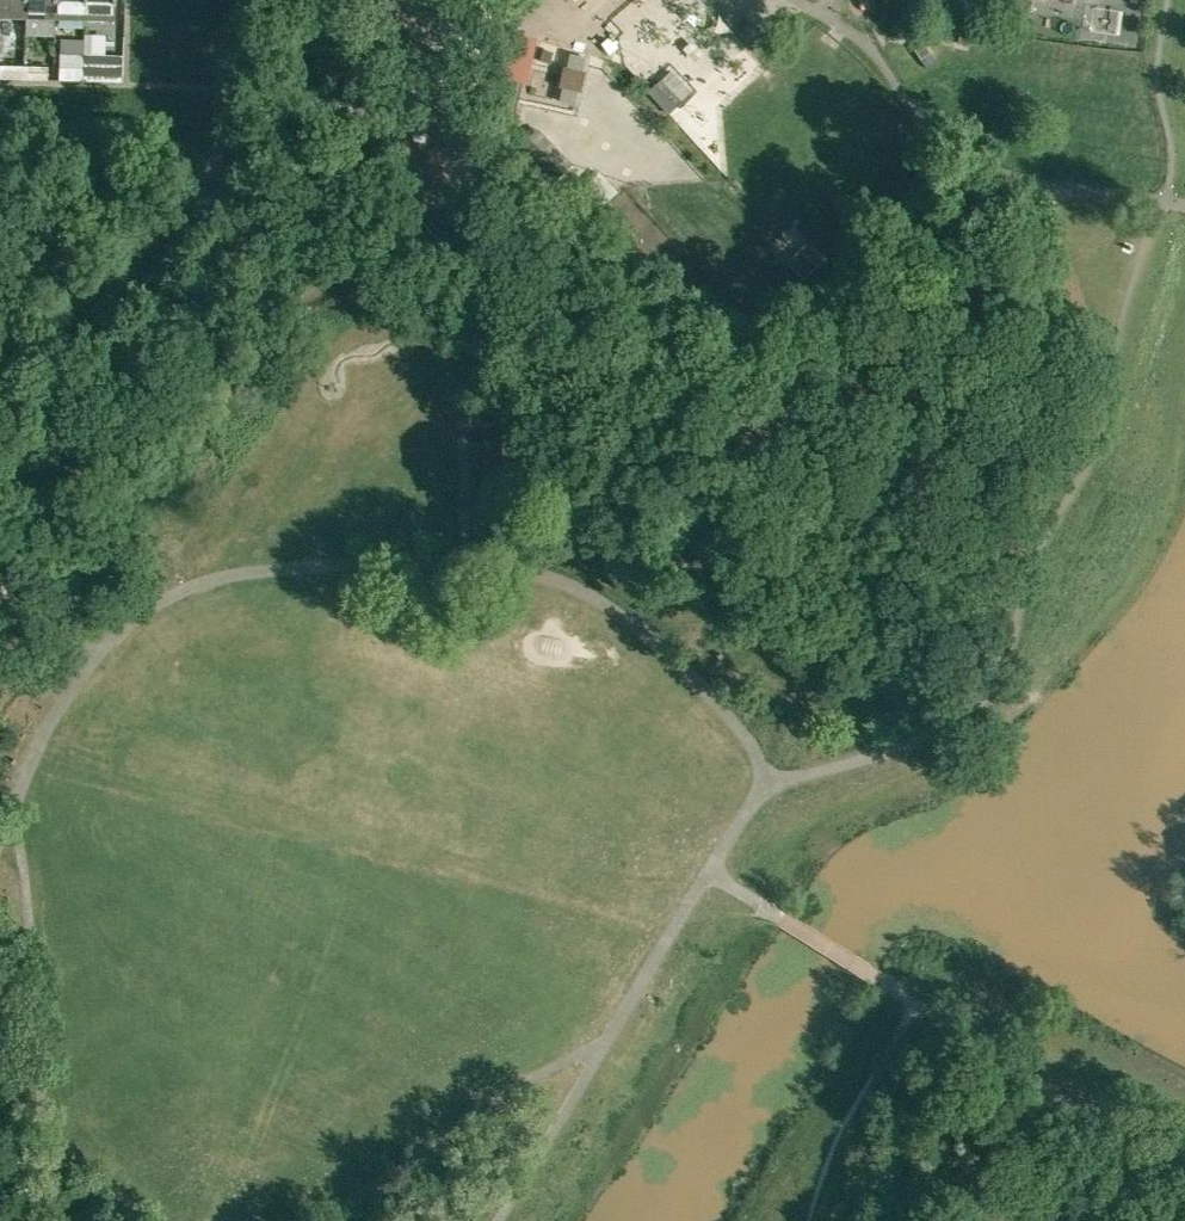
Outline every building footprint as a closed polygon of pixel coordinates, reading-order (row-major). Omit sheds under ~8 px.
[(26,0),(0,0),(0,18),(25,19),(26,0)] [(25,19),(55,20),(55,0),(26,0),(25,19)] [(55,20),(84,20),(85,0),(55,0),(55,20)] [(84,20),(114,21),(115,0),(85,0),(84,20)] [(526,84),(535,41),(501,34),(493,77),(526,84)] [(923,58),(933,50),(927,41),(916,49),(923,58)] [(59,68),(58,81),(82,82),(82,69),(83,55),(59,54),(59,68)] [(122,83),(122,56),(83,55),(82,69),(82,82),(122,83)] [(0,65),(0,67),(0,79),(24,80),(24,66),(0,65)] [(24,66),(24,80),(47,81),(48,67),(24,66)] [(587,74),(564,68),(559,89),(582,94),(587,74)] [(552,183),(570,166),(537,132),(519,149),(552,183)] [(617,194),(598,175),(571,201),(590,220),(617,194)] [(789,265),(804,281),(826,261),(810,243),(789,265)]
